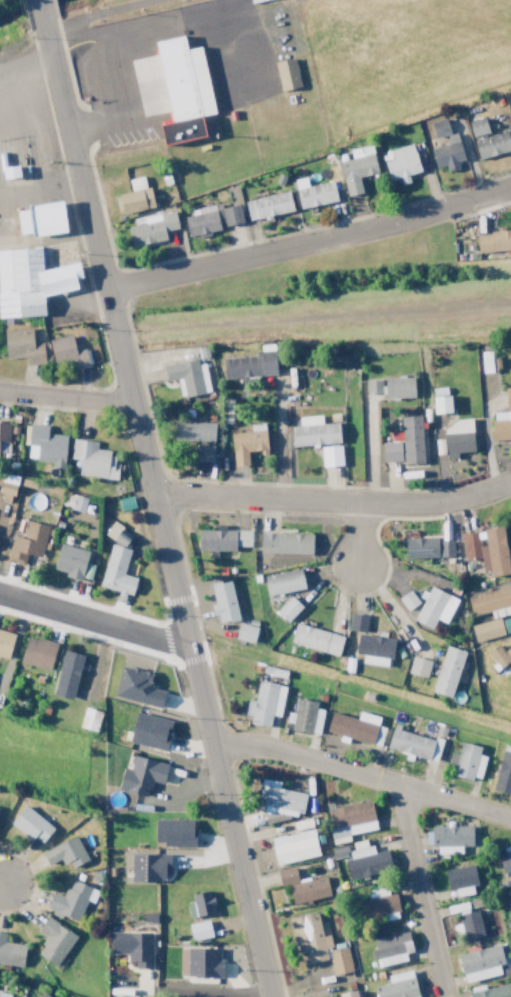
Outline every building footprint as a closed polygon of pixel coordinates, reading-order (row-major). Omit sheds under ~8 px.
[(44,30),(162,0),(283,0),(322,155),(176,201),(163,152),(77,170),(44,30)] [(466,120),(470,136),(487,133),(483,117),(466,120)] [(429,121),(432,138),(444,135),(446,143),(427,147),(432,168),(444,165),(445,171),(457,168),(455,161),(462,159),(456,132),(448,134),(445,118),(429,121)] [(475,157),(510,152),(507,132),(472,137),(475,157)] [(388,149),(391,158),(382,160),(388,181),(398,178),(400,184),(408,182),(406,175),(419,172),(411,143),(388,149)] [(338,160),(345,196),(361,192),(358,176),(376,172),(370,144),(348,149),(350,158),(338,160)] [(127,179),(129,191),(113,194),(117,214),(150,207),(144,176),(127,179)] [(339,179),(306,186),(304,177),(291,179),(298,208),(343,198),(339,179)] [(291,212),(287,191),(243,199),(247,220),(291,212)] [(61,231),(59,201),(23,203),(23,210),(15,210),(16,234),(61,231)] [(126,226),(129,246),(165,240),(163,230),(176,227),(173,211),(143,216),(144,223),(126,226)] [(510,250),(510,229),(488,230),(488,235),(475,235),(475,251),(510,250)] [(42,315),(41,293),(73,291),(72,277),(77,277),(76,264),(40,266),(39,247),(0,249),(0,317),(42,315)] [(24,364),(48,362),(47,341),(32,342),(31,328),(2,330),(3,358),(24,357),(24,364)] [(51,363),(72,359),(74,368),(90,365),(87,347),(73,350),(70,335),(46,339),(51,363)] [(490,358),(489,350),(478,351),(480,371),(499,369),(498,357),(490,358)] [(273,353),(220,355),(221,377),(274,374),(273,353)] [(162,364),(164,381),(180,378),(183,396),(207,392),(201,358),(162,364)] [(413,376),(381,377),(381,379),(364,380),(364,394),(382,393),(382,398),(413,397),(413,376)] [(448,395),(430,396),(431,413),(449,412),(448,395)] [(489,411),(490,442),(510,441),(510,411),(489,411)] [(338,443),(337,422),(320,423),(320,415),(297,416),(297,426),(289,426),(290,445),(338,443)] [(422,463),(420,415),(399,416),(399,432),(389,433),(389,442),(379,442),(380,461),(402,461),(402,464),(422,463)] [(213,442),(213,422),(173,421),(172,440),(213,442)] [(472,451),(471,421),(442,422),(443,459),(456,458),(456,452),(472,451)] [(7,455),(9,423),(0,422),(0,455),(7,455)] [(266,451),(263,423),(248,424),(249,431),(229,433),(231,466),(246,465),(246,453),(266,451)] [(65,435),(46,434),(46,425),(28,424),(26,459),(51,461),(50,467),(63,468),(65,435)] [(96,441),(71,439),(70,459),(78,459),(77,476),(116,479),(117,463),(110,462),(111,450),(95,449),(96,441)] [(212,462),(212,444),(195,444),(194,461),(212,462)] [(319,446),(320,466),(340,466),(340,445),(319,446)] [(93,505),(86,504),(87,497),(68,494),(67,502),(71,503),(70,510),(92,513),(93,505)] [(134,507),(130,495),(116,500),(120,512),(134,507)] [(47,525),(26,521),(22,538),(11,535),(5,561),(23,564),(25,554),(40,557),(47,525)] [(127,547),(133,533),(109,523),(103,537),(127,547)] [(463,560),(480,558),(482,575),(507,572),(503,528),(460,532),(463,560)] [(195,550),(235,551),(235,546),(249,547),(250,531),(196,530),(195,550)] [(312,534),(258,533),(258,553),(311,554),(312,534)] [(403,537),(403,558),(452,557),(452,541),(438,541),(438,536),(403,537)] [(81,580),(87,550),(57,544),(52,570),(64,572),(64,576),(81,580)] [(99,587),(123,593),(131,595),(136,577),(122,574),(128,550),(109,545),(99,587)] [(302,590),(300,570),(262,574),(264,594),(302,590)] [(237,620),(229,579),(208,583),(212,604),(209,605),(211,616),(216,615),(218,624),(237,620)] [(489,612),(491,618),(510,614),(510,611),(510,606),(510,605),(510,585),(465,596),(470,616),(489,612)] [(412,621),(431,630),(436,619),(445,623),(456,599),(429,586),(412,621)] [(397,597),(405,611),(417,604),(409,590),(397,597)] [(273,611),(286,623),(301,607),(288,596),(273,611)] [(364,632),(366,615),(350,613),(348,630),(364,632)] [(473,641),(502,636),(499,619),(470,624),(473,641)] [(252,643),(256,628),(237,622),(233,639),(252,643)] [(342,636),(293,623),(288,642),(337,656),(342,636)] [(7,658),(13,633),(0,630),(0,657),(7,658)] [(354,653),(361,654),(360,664),(390,666),(393,638),(356,634),(354,653)] [(26,635),(18,661),(47,670),(55,644),(26,635)] [(503,650),(498,643),(486,651),(498,669),(510,661),(510,645),(503,650)] [(431,692),(452,698),(463,650),(442,645),(431,692)] [(71,700),(82,655),(62,650),(51,695),(71,700)] [(426,678),(430,661),(411,656),(406,673),(426,678)] [(111,696),(158,708),(163,689),(148,685),(151,673),(119,665),(111,696)] [(248,724),(268,727),(270,716),(279,717),(284,685),(256,681),(253,700),(246,699),(243,715),(249,716),(248,724)] [(314,701),(294,699),(290,731),(319,734),(321,709),(314,708),(314,701)] [(95,732),(100,712),(83,707),(77,727),(95,732)] [(383,727),(376,725),(378,716),(357,711),(355,718),(329,712),(324,732),(379,746),(383,727)] [(164,750),(170,719),(133,712),(127,743),(164,750)] [(390,728),(385,749),(404,753),(402,759),(412,761),(413,756),(436,761),(441,738),(433,736),(432,737),(390,728)] [(480,746),(459,742),(456,753),(448,751),(445,765),(453,766),(451,775),(479,781),(485,756),(478,755),(480,746)] [(510,794),(510,790),(510,748),(510,751),(501,749),(491,789),(510,794)] [(166,765),(132,755),(128,769),(121,768),(115,789),(145,797),(150,781),(161,784),(166,765)] [(306,793),(278,789),(279,781),(260,779),(257,797),(263,798),(262,808),(295,813),(295,810),(303,811),(306,793)] [(375,830),(370,801),(325,808),(331,844),(341,843),(340,838),(348,837),(348,834),(375,830)] [(8,824),(29,841),(33,837),(40,843),(52,828),(23,805),(8,824)] [(192,847),(193,819),(153,818),(152,843),(161,843),(161,846),(192,847)] [(471,826),(424,827),(424,845),(435,845),(435,854),(460,854),(459,846),(471,846),(471,826)] [(317,855),(313,835),(306,836),(304,830),(268,838),(274,865),(317,855)] [(62,858),(67,869),(86,860),(75,836),(41,852),(47,865),(62,858)] [(390,870),(385,850),(370,853),(367,839),(351,842),(353,849),(347,850),(349,859),(343,860),(347,879),(390,870)] [(497,851),(499,873),(510,871),(510,850),(497,851)] [(129,882),(162,882),(163,870),(167,870),(167,854),(130,853),(129,882)] [(446,889),(454,888),(455,896),(473,894),(472,884),(476,884),(474,865),(444,869),(446,889)] [(324,876),(297,881),(294,867),(275,870),(278,886),(287,885),(290,904),(329,896),(324,876)] [(98,890),(70,879),(63,896),(51,892),(45,908),(77,921),(86,900),(93,903),(98,890)] [(395,893),(387,894),(386,887),(365,890),(366,899),(361,899),(363,915),(381,913),(382,921),(398,919),(395,893)] [(510,888),(503,890),(508,919),(510,918),(510,889),(510,888)] [(189,893),(191,903),(185,903),(187,917),(212,913),(209,890),(189,893)] [(483,935),(477,909),(457,914),(464,940),(483,935)] [(287,918),(293,953),(304,951),(306,964),(328,960),(332,978),(351,975),(346,946),(331,949),(327,928),(322,928),(319,912),(287,918)] [(75,935),(46,917),(36,931),(45,937),(34,954),(55,967),(75,935)] [(187,924),(191,941),(211,937),(207,919),(187,924)] [(21,966),(24,944),(2,942),(3,933),(0,932),(0,964),(21,966)] [(108,953),(126,953),(126,961),(133,961),(133,968),(150,969),(150,932),(108,932),(108,953)] [(370,939),(373,950),(370,950),(374,968),(405,961),(404,953),(410,952),(406,932),(370,939)] [(462,983),(500,974),(498,966),(504,965),(499,944),(455,955),(462,983)] [(177,976),(219,977),(219,949),(178,947),(177,976)] [(374,996),(416,996),(411,970),(385,975),(387,983),(372,986),(374,996)] [(508,984),(484,988),(483,984),(467,987),(469,996),(510,996),(508,984)]
